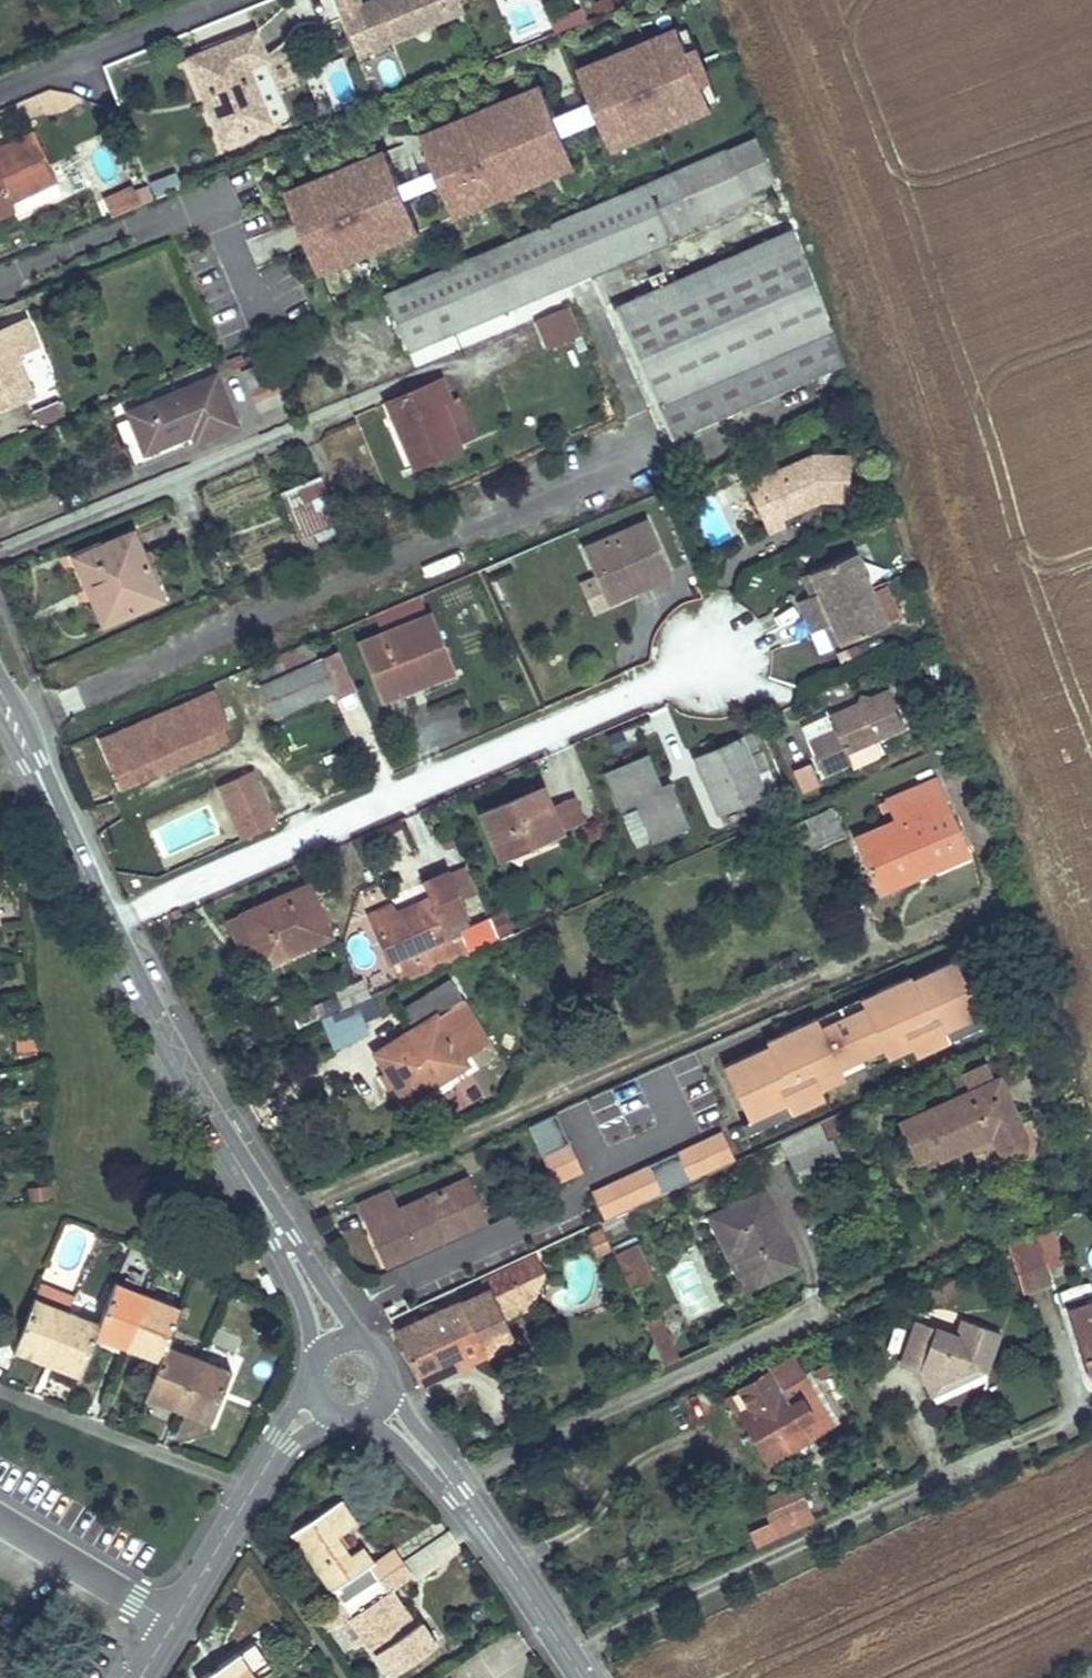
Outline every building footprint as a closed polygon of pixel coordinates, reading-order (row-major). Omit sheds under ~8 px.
[(464,13),(459,0),(333,0),(351,53),(464,13)] [(519,38),(549,30),(540,0),(528,0),(510,5),(519,38)] [(549,15),(586,0),(543,0),(549,15)] [(598,115),(611,148),(714,108),(704,80),(712,77),(697,39),(686,43),(678,23),(576,62),(590,98),(559,109),(566,127),(598,115)] [(254,32),(188,58),(196,79),(203,76),(220,116),(212,119),(222,141),(268,122),(245,65),(264,57),(254,32)] [(404,122),(374,134),(382,154),(372,159),(395,215),(436,199),(404,122)] [(34,134),(9,146),(14,156),(38,144),(34,134)] [(754,134),(382,293),(407,351),(668,240),(667,237),(751,200),(747,191),(773,181),(754,134)] [(14,210),(10,202),(37,189),(35,184),(53,174),(38,144),(14,156),(9,146),(0,150),(0,217),(14,210)] [(547,155),(517,166),(525,188),(556,176),(547,155)] [(53,174),(35,184),(37,189),(56,180),(53,174)] [(131,188),(105,198),(114,215),(138,205),(131,188)] [(655,288),(614,307),(656,402),(832,326),(795,227),(670,282),(665,272),(650,277),(655,288)] [(403,248),(372,260),(380,280),(411,267),(403,248)] [(534,319),(546,348),(581,333),(568,304),(534,319)] [(32,396),(15,356),(37,346),(26,320),(0,330),(0,409),(32,396)] [(832,326),(656,402),(671,437),(846,361),(832,326)] [(286,399),(270,360),(256,366),(260,374),(247,379),(260,410),(286,399)] [(260,374),(256,366),(244,372),(247,379),(260,374)] [(215,374),(126,411),(141,453),(193,433),(196,442),(236,425),(215,374)] [(441,379),(390,399),(400,423),(397,423),(414,467),(462,446),(444,404),(451,401),(441,379)] [(54,402),(30,411),(35,425),(59,415),(54,402)] [(764,479),(763,480),(767,489),(751,496),(767,535),(785,527),(781,519),(779,513),(816,496),(822,495),(823,501),(851,499),(850,456),(814,457),(764,479)] [(322,474),(281,492),(301,536),(341,520),(322,474)] [(767,489),(763,480),(764,479),(762,474),(744,481),(751,496),(767,489)] [(779,513),(781,519),(823,501),(822,495),(816,496),(779,513)] [(642,522),(581,550),(605,603),(666,574),(642,522)] [(135,531),(80,552),(97,595),(91,596),(104,625),(164,601),(135,531)] [(798,602),(805,618),(869,589),(853,553),(809,573),(818,593),(810,597),(798,602)] [(809,573),(801,577),(810,597),(818,593),(809,573)] [(885,625),(869,589),(805,618),(812,633),(824,627),(832,624),(842,645),(885,625)] [(429,610),(361,642),(381,684),(424,664),(430,676),(454,665),(429,610)] [(842,645),(832,624),(824,627),(834,648),(842,645)] [(319,660),(262,685),(275,714),(332,691),(319,660)] [(424,664),(381,684),(386,696),(430,676),(424,664)] [(151,720),(101,742),(120,786),(216,746),(210,728),(226,723),(211,689),(149,716),(151,720)] [(835,730),(809,742),(823,774),(851,761),(855,769),(879,758),(882,751),(876,738),(905,725),(889,689),(870,698),(867,704),(860,702),(829,716),(835,730)] [(742,737),(695,758),(717,811),(766,792),(758,772),(769,767),(762,750),(751,756),(742,737)] [(632,845),(688,825),(670,778),(660,781),(649,751),(603,767),(632,845)] [(800,792),(819,784),(809,760),(791,768),(800,792)] [(245,769),(232,774),(240,793),(253,788),(245,769)] [(898,819),(857,837),(875,880),(921,860),(926,872),(968,855),(936,779),(890,799),(898,819)] [(544,788),(481,813),(500,858),(563,831),(553,807),(544,788)] [(575,798),(553,807),(563,831),(585,820),(575,798)] [(835,812),(797,828),(806,849),(843,832),(835,812)] [(797,828),(784,833),(793,855),(806,849),(797,828)] [(921,860),(875,880),(881,891),(926,872),(921,860)] [(466,866),(452,872),(469,912),(482,907),(466,866)] [(309,885),(228,921),(239,946),(255,940),(263,958),(307,940),(309,946),(332,936),(309,885)] [(358,926),(385,988),(482,946),(473,924),(433,942),(428,931),(450,921),(435,887),(413,896),(420,912),(385,927),(381,916),(358,926)] [(944,1025),(981,1012),(964,962),(717,1046),(744,1127),(828,1099),(823,1085),(845,1077),(841,1064),(882,1050),(886,1060),(949,1038),(944,1025)] [(333,1043),(382,1023),(363,977),(314,998),(333,1043)] [(416,1028),(376,1053),(406,1100),(434,1081),(431,1077),(461,1058),(477,1048),(488,1041),(450,979),(402,1007),(416,1028)] [(982,1011),(947,1028),(951,1036),(986,1018),(982,1011)] [(461,1058),(431,1077),(434,1081),(464,1062),(461,1058)] [(969,1089),(900,1122),(918,1161),(936,1153),(938,1160),(991,1136),(1002,1155),(1012,1159),(1021,1156),(1026,1150),(1029,1140),(998,1076),(994,1078),(987,1064),(962,1075),(969,1089)] [(552,1183),(582,1170),(557,1112),(527,1125),(552,1183)] [(689,1177),(734,1158),(722,1128),(677,1146),(689,1177)] [(831,1139),(790,1159),(800,1182),(842,1164),(831,1139)] [(661,1184),(684,1179),(678,1155),(655,1161),(661,1184)] [(589,1187),(601,1216),(661,1191),(649,1162),(589,1187)] [(453,1182),(471,1223),(485,1217),(467,1176),(453,1182)] [(388,1186),(356,1201),(383,1262),(471,1223),(453,1182),(398,1207),(388,1186)] [(764,1192),(711,1215),(728,1255),(741,1249),(758,1282),(797,1264),(764,1192)] [(584,1233),(596,1255),(612,1247),(600,1225),(584,1233)] [(1035,1230),(1008,1242),(1023,1289),(1051,1281),(1035,1230)] [(639,1240),(615,1252),(631,1288),(656,1276),(639,1240)] [(571,1246),(487,1286),(504,1322),(549,1300),(539,1276),(577,1259),(571,1246)] [(741,1249),(728,1255),(744,1289),(758,1282),(741,1249)] [(671,1273),(689,1315),(710,1306),(692,1264),(671,1273)] [(0,1331),(0,1365),(7,1368),(14,1351),(16,1345),(49,1358),(82,1371),(96,1337),(98,1331),(130,1344),(162,1356),(159,1363),(147,1392),(181,1406),(212,1418),(232,1370),(166,1346),(181,1308),(117,1281),(102,1323),(69,1310),(74,1297),(39,1284),(34,1297),(18,1338),(0,1331)] [(487,1286),(395,1328),(422,1383),(513,1342),(504,1322),(487,1286)] [(1069,1309),(1091,1383),(1091,1301),(1069,1309)] [(957,1329),(917,1315),(901,1360),(920,1368),(929,1386),(978,1362),(986,1364),(988,1363),(1002,1325),(963,1312),(957,1329)] [(660,1315),(646,1321),(667,1365),(680,1359),(660,1315)] [(130,1344),(98,1331),(96,1337),(127,1350),(159,1363),(162,1356),(130,1344)] [(49,1358),(16,1345),(14,1351),(47,1364),(80,1377),(82,1371),(49,1358)] [(775,1368),(732,1392),(769,1459),(831,1424),(804,1376),(794,1358),(775,1368)] [(932,1391),(986,1364),(978,1362),(929,1386),(932,1391)] [(181,1406),(147,1392),(145,1397),(179,1411),(210,1423),(212,1418),(181,1406)] [(795,1487),(766,1501),(775,1519),(803,1505),(795,1487)] [(341,1501),(295,1531),(342,1603),(318,1618),(327,1630),(338,1623),(350,1615),(367,1640),(391,1675),(436,1645),(421,1621),(415,1624),(392,1587),(387,1590),(378,1579),(370,1564),(373,1562),(364,1546),(349,1555),(337,1537),(356,1524),(341,1501)] [(373,1562),(370,1564),(378,1579),(402,1563),(393,1549),(373,1562)] [(402,1563),(378,1579),(387,1590),(392,1587),(410,1575),(402,1563)] [(350,1615),(338,1623),(355,1648),(367,1640),(350,1615)] [(234,1653),(250,1677),(257,1677),(240,1650),(234,1653)] [(198,1677),(250,1677),(234,1653),(198,1677)]
